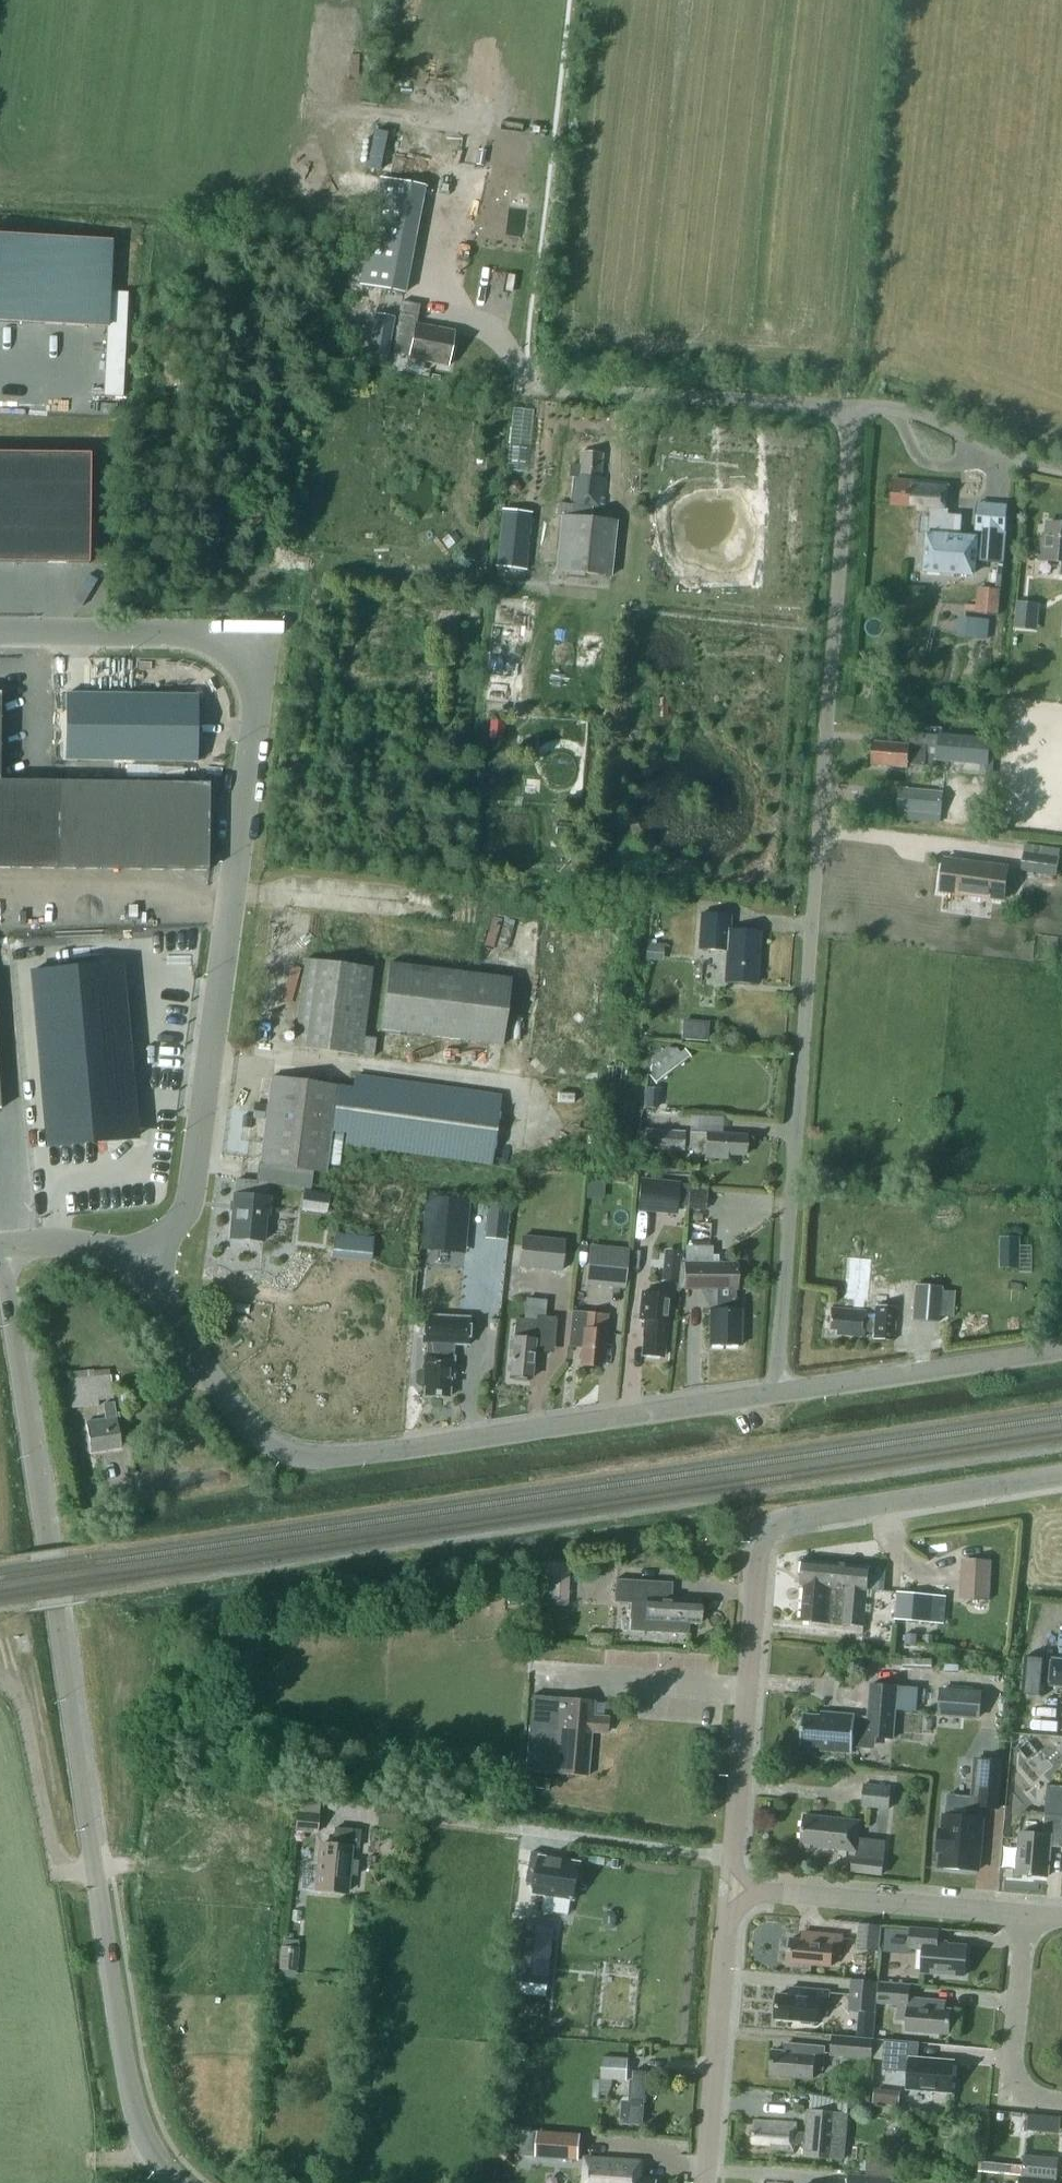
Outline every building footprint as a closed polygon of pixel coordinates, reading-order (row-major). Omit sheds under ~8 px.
[(453,259),(454,251),(493,258),(503,205),(429,192),(418,253),(453,259)] [(398,274),(409,211),(376,206),(370,249),(356,246),(353,266),(398,274)] [(107,327),(105,366),(105,381),(124,382),(124,367),(128,292),(109,292),(112,237),(0,232),(0,322),(107,327)] [(402,301),(392,353),(409,356),(408,362),(424,366),(425,361),(448,366),(454,331),(415,324),(419,304),(402,301)] [(376,314),(369,352),(386,355),(393,317),(376,314)] [(511,461),(524,462),(525,448),(512,447),(511,461)] [(89,563),(90,454),(0,452),(0,562),(89,563)] [(603,520),(604,506),(600,506),(603,478),(599,478),(601,454),(579,452),(578,463),(570,462),(569,475),(574,476),(571,503),(559,502),(558,516),(561,516),(556,571),(609,576),(614,521),(603,520)] [(892,504),(916,506),(916,510),(932,511),(930,534),(927,534),(924,569),(972,573),(973,558),(981,558),(981,551),(974,551),(975,538),(958,537),(960,516),(946,515),(949,484),(894,479),(892,504)] [(497,564),(524,567),(530,510),(503,507),(497,564)] [(1046,540),(1041,539),(1039,560),(1061,562),(1061,575),(1061,524),(1048,523),(1046,540)] [(983,530),(981,551),(981,558),(980,560),(1002,562),(1005,532),(983,530)] [(988,598),(980,597),(978,612),(998,614),(1000,590),(989,589),(988,598)] [(1017,599),(1014,626),(1037,629),(1041,602),(1017,599)] [(977,619),(962,617),(960,635),(975,636),(977,619)] [(510,703),(521,625),(491,621),(481,699),(510,703)] [(974,670),(965,668),(961,687),(969,689),(974,670)] [(209,870),(210,783),(1,780),(2,692),(0,692),(0,868),(209,870)] [(196,761),(197,695),(66,694),(65,760),(196,761)] [(489,728),(502,730),(503,721),(490,720),(489,728)] [(940,733),(938,760),(982,764),(982,773),(993,774),(996,745),(991,744),(991,737),(940,733)] [(933,767),(935,752),(925,752),(926,749),(909,747),(909,744),(891,743),(890,744),(873,743),(872,762),(888,764),(888,765),(907,767),(907,765),(933,767)] [(540,780),(525,778),(524,792),(539,793),(540,780)] [(897,817),(941,822),(944,791),(900,786),(897,817)] [(578,835),(579,824),(557,821),(556,833),(578,835)] [(1021,870),(1055,876),(1058,859),(1023,853),(1021,870)] [(939,890),(1003,899),(1007,868),(944,859),(939,890)] [(724,980),(755,982),(758,930),(728,928),(729,914),(700,912),(697,948),(726,949),(724,980)] [(646,945),(645,958),(656,959),(657,946),(646,945)] [(294,1046),(361,1054),(375,1056),(377,1038),(363,1036),(372,968),(305,960),(294,1046)] [(381,1029),(504,1045),(513,977),(389,961),(381,1029)] [(120,962),(33,970),(49,1145),(136,1137),(120,962)] [(698,1025),(698,1036),(707,1037),(707,1026),(698,1025)] [(610,1043),(606,1081),(625,1083),(629,1045),(610,1043)] [(652,1074),(650,1075),(656,1083),(691,1056),(685,1049),(680,1053),(652,1074)] [(271,1076),(261,1163),(280,1165),(277,1184),(310,1188),(312,1170),(326,1172),(331,1130),(349,1132),(347,1144),(492,1163),(502,1094),(357,1075),(355,1087),(271,1076)] [(257,1105),(256,1118),(265,1119),(266,1106),(257,1105)] [(643,1144),(682,1146),(683,1129),(644,1126),(643,1144)] [(743,1154),(744,1135),(689,1130),(688,1145),(694,1146),(693,1155),(726,1157),(726,1153),(743,1154)] [(910,1179),(927,1179),(928,1166),(910,1165),(910,1179)] [(390,1183),(403,1184),(404,1176),(391,1174),(390,1183)] [(641,1178),(637,1209),(678,1214),(681,1182),(641,1178)] [(237,1179),(236,1195),(235,1195),(231,1237),(264,1241),(267,1214),(269,1214),(271,1197),(264,1196),(266,1182),(237,1179)] [(314,1209),(327,1211),(330,1194),(317,1192),(314,1209)] [(424,1232),(422,1252),(468,1256),(473,1201),(456,1200),(427,1197),(424,1232)] [(508,1206),(490,1204),(486,1236),(505,1237),(508,1206)] [(330,1255),(372,1256),(372,1233),(331,1232),(330,1255)] [(523,1234),(519,1267),(563,1271),(566,1239),(523,1234)] [(1006,1253),(1019,1253),(1019,1237),(1006,1237),(1006,1253)] [(683,1289),(717,1289),(735,1289),(738,1290),(738,1262),(712,1262),(712,1246),(686,1245),(686,1261),(684,1261),(683,1289)] [(589,1274),(624,1278),(627,1250),(592,1246),(589,1274)] [(679,1281),(682,1251),(665,1250),(662,1279),(679,1281)] [(953,1305),(954,1292),(941,1291),(942,1287),(916,1285),(913,1320),(939,1322),(939,1316),(940,1304),(953,1305)] [(735,1289),(717,1289),(717,1308),(710,1308),(711,1344),(741,1344),(741,1308),(735,1308),(735,1289)] [(645,1336),(644,1353),(663,1355),(665,1337),(666,1338),(670,1295),(643,1292),(640,1319),(646,1319),(644,1336),(645,1336)] [(526,1297),(524,1319),(517,1318),(511,1374),(532,1376),(536,1334),(555,1336),(557,1317),(544,1316),(546,1299),(526,1297)] [(830,1315),(828,1330),(837,1330),(837,1334),(864,1336),(864,1331),(873,1332),(873,1339),(893,1340),(896,1307),(875,1306),(874,1319),(865,1318),(865,1316),(866,1311),(830,1308),(830,1315)] [(581,1339),(581,1347),(583,1347),(582,1363),(601,1365),(603,1347),(604,1347),(606,1330),(608,1314),(602,1313),(585,1311),(573,1310),(570,1338),(581,1339)] [(424,1394),(450,1396),(451,1378),(454,1378),(456,1343),(468,1344),(470,1317),(425,1314),(424,1342),(428,1342),(427,1354),(423,1354),(423,1369),(419,1369),(416,1371),(415,1382),(418,1385),(422,1385),(422,1387),(425,1387),(424,1394)] [(58,1383),(60,1409),(98,1404),(98,1399),(113,1398),(110,1368),(94,1370),(94,1369),(68,1371),(69,1382),(58,1383)] [(86,1421),(91,1452),(121,1447),(117,1416),(86,1421)] [(992,1560),(966,1559),(965,1585),(969,1585),(968,1598),(990,1599),(991,1586),(992,1560)] [(885,1591),(887,1568),(805,1560),(802,1584),(806,1584),(802,1618),(865,1625),(868,1589),(885,1591)] [(540,1604),(568,1605),(570,1563),(542,1561),(540,1604)] [(540,1604),(541,1578),(525,1577),(524,1605),(539,1606),(540,1604)] [(668,1582),(616,1578),(614,1601),(630,1603),(629,1619),(631,1619),(630,1630),(688,1634),(689,1621),(699,1621),(701,1601),(667,1599),(668,1582)] [(896,1618),(944,1620),(945,1593),(897,1591),(896,1618)] [(907,1643),(916,1644),(917,1635),(908,1634),(907,1643)] [(1047,1657),(1026,1655),(1022,1694),(1044,1696),(1047,1657)] [(1061,1687),(1061,1658),(1052,1657),(1049,1686),(1061,1687)] [(856,1717),(856,1715),(832,1713),(832,1717),(803,1714),(801,1744),(819,1746),(818,1749),(853,1752),(853,1746),(875,1748),(876,1737),(894,1738),(898,1686),(872,1684),(869,1718),(856,1717)] [(983,1693),(943,1689),(941,1713),(981,1716),(983,1693)] [(532,1694),(525,1770),(544,1772),(587,1775),(591,1731),(600,1731),(602,1716),(601,1716),(592,1715),(594,1700),(551,1696),(532,1694)] [(1029,1742),(1019,1750),(1028,1761),(1038,1752),(1029,1742)] [(974,1798),(973,1807),(983,1808),(999,1809),(1003,1761),(977,1759),(974,1798)] [(862,1806),(890,1809),(893,1785),(865,1783),(862,1806)] [(1048,1785),(1047,1802),(1061,1803),(1061,1786),(1048,1785)] [(940,1831),(938,1849),(942,1849),(941,1866),(978,1869),(982,1817),(983,1808),(973,1807),(974,1798),(947,1796),(945,1814),(944,1832),(940,1831)] [(295,1830),(318,1832),(320,1813),(297,1811),(295,1830)] [(852,1871),(882,1874),(886,1840),(859,1837),(861,1821),(804,1814),(801,1843),(815,1844),(815,1846),(856,1851),(856,1857),(854,1857),(852,1871)] [(1044,1834),(1021,1832),(1018,1873),(1048,1876),(1050,1845),(1061,1846),(1061,1816),(1046,1814),(1044,1834)] [(334,1827),(332,1845),(320,1844),(316,1888),(345,1890),(346,1875),(357,1876),(358,1861),(347,1860),(350,1829),(334,1827)] [(535,1893),(574,1899),(581,1862),(542,1855),(543,1852),(533,1851),(527,1883),(536,1884),(535,1893)] [(857,1949),(879,1951),(881,1925),(860,1923),(857,1949)] [(514,1980),(548,1983),(554,1929),(520,1926),(514,1980)] [(923,1972),(964,1975),(967,1945),(937,1943),(938,1930),(912,1928),(910,1948),(925,1949),(923,1972)] [(841,1956),(843,1935),(804,1931),(803,1939),(791,1938),(789,1962),(831,1966),(832,1955),(841,1956)] [(279,1969),(297,1970),(299,1947),(281,1946),(279,1969)] [(899,1984),(900,1975),(884,1974),(883,1983),(899,1984)] [(853,1978),(849,2010),(876,2013),(879,1981),(853,1978)] [(907,2030),(949,2033),(951,2009),(945,2009),(946,2001),(909,1998),(910,1985),(880,1982),(879,2002),(900,2004),(898,2019),(908,2020),(907,2030)] [(827,2012),(829,1991),(790,1987),(790,1995),(778,1994),(775,2018),(818,2022),(819,2012),(827,2012)] [(831,2055),(874,2059),(876,2038),(833,2034),(831,2055)] [(908,2088),(952,2092),(954,2061),(917,2058),(919,2042),(886,2040),(883,2068),(909,2071),(908,2088)] [(526,2059),(527,2044),(511,2043),(510,2058),(526,2059)] [(822,2069),(824,2047),(785,2044),(785,2051),(772,2050),(770,2074),(813,2078),(814,2068),(822,2069)] [(602,2079),(628,2080),(629,2057),(603,2056),(602,2079)] [(622,2123),(644,2124),(647,2071),(635,2070),(635,2080),(632,2080),(631,2101),(623,2100),(622,2123)] [(874,2091),(874,2101),(899,2102),(899,2092),(874,2091)] [(797,2131),(798,2123),(756,2119),(754,2141),(772,2143),(772,2148),(796,2150),(796,2142),(807,2143),(806,2154),(837,2157),(839,2132),(847,2132),(848,2113),(810,2109),(808,2132),(797,2131)] [(524,2129),(522,2155),(578,2159),(580,2134),(524,2129)] [(1058,2159),(1025,2155),(1024,2165),(1023,2175),(1057,2178),(1058,2159)] [(585,2182),(658,2182),(658,2180),(640,2178),(642,2163),(587,2159),(585,2182)] [(894,2177),(850,2173),(849,2182),(893,2182),(894,2177)]
